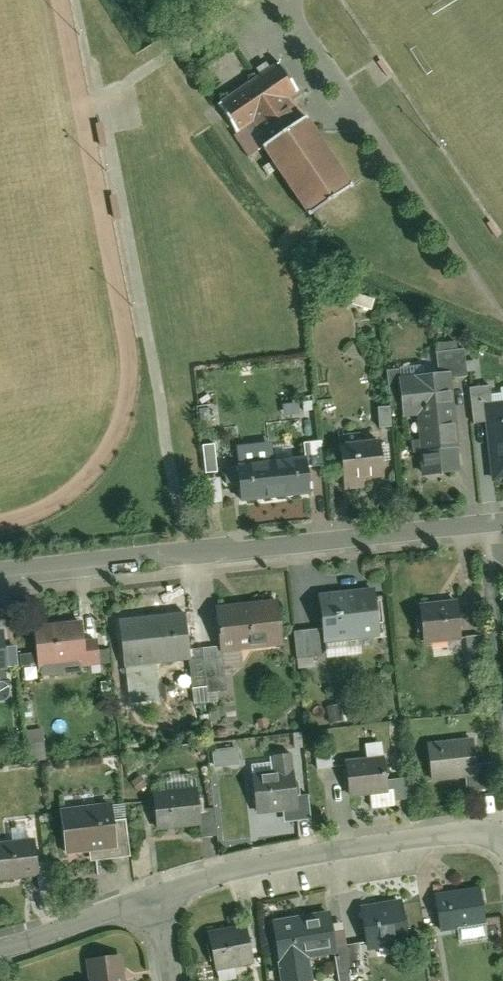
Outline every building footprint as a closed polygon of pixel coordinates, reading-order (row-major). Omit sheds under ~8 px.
[(276,48),(212,93),(232,122),(249,110),(266,134),(257,140),(305,210),(353,178),(303,105),(297,109),(284,91),(299,81),(276,48)] [(413,406),(419,463),(456,459),(446,361),(389,367),(393,408),(413,406)] [(377,424),(387,422),(384,405),(373,408),(377,424)] [(483,458),(502,455),(502,413),(478,415),(483,458)] [(379,429),(334,434),(338,476),(383,472),(379,429)] [(197,449),(202,470),(212,468),(207,447),(197,449)] [(306,448),(236,455),(239,478),(240,490),(309,484),(308,471),(306,448)] [(370,576),(314,582),(319,633),(375,627),(370,576)] [(276,589),(213,595),(218,643),(281,637),(276,589)] [(454,589),(415,592),(418,629),(457,626),(454,589)] [(183,601),(119,608),(127,690),(156,687),(152,654),(188,650),(183,601)] [(79,610),(31,615),(35,654),(83,648),(79,610)] [(320,641),(320,654),(356,654),(356,641),(320,641)] [(12,695),(6,666),(0,667),(0,698),(12,695)] [(26,758),(44,757),(42,728),(24,729),(26,758)] [(472,735),(426,740),(430,780),(463,777),(477,775),(475,761),(472,735)] [(209,747),(211,764),(237,762),(236,744),(209,747)] [(273,768),(250,770),(253,809),(280,808),(295,806),(294,791),(290,746),(271,748),(273,768)] [(381,753),(342,757),(346,793),(366,790),(368,807),(393,804),(392,798),(391,785),(385,785),(384,776),(381,753)] [(493,759),(475,761),(477,775),(463,777),(464,788),(496,785),(493,759)] [(391,785),(392,798),(407,796),(404,774),(384,776),(385,785),(391,785)] [(194,783),(150,787),(154,826),(197,822),(195,808),(194,783)] [(305,790),(294,791),(295,806),(280,808),(281,820),(308,817),(305,790)] [(109,799),(57,806),(63,851),(85,848),(87,857),(115,854),(111,818),(109,799)] [(211,806),(195,808),(197,822),(199,835),(214,833),(211,806)] [(123,816),(111,818),(115,854),(128,852),(123,816)] [(0,840),(0,877),(36,873),(34,860),(31,836),(0,840)] [(47,858),(34,860),(36,873),(37,887),(50,885),(47,858)] [(479,883),(433,890),(439,927),(485,919),(479,883)] [(399,896),(357,902),(364,940),(405,934),(399,896)] [(328,907),(269,916),(279,980),(309,976),(306,954),(332,950),(334,949),(333,944),(328,907)] [(244,921),(206,927),(213,967),(252,960),(244,921)] [(479,939),(478,925),(454,926),(455,940),(479,939)] [(357,940),(344,942),(349,972),(361,970),(357,940)] [(333,944),(334,949),(332,950),(337,980),(343,980),(350,980),(349,972),(344,942),(333,944)] [(87,956),(89,980),(125,980),(122,953),(87,956)]
